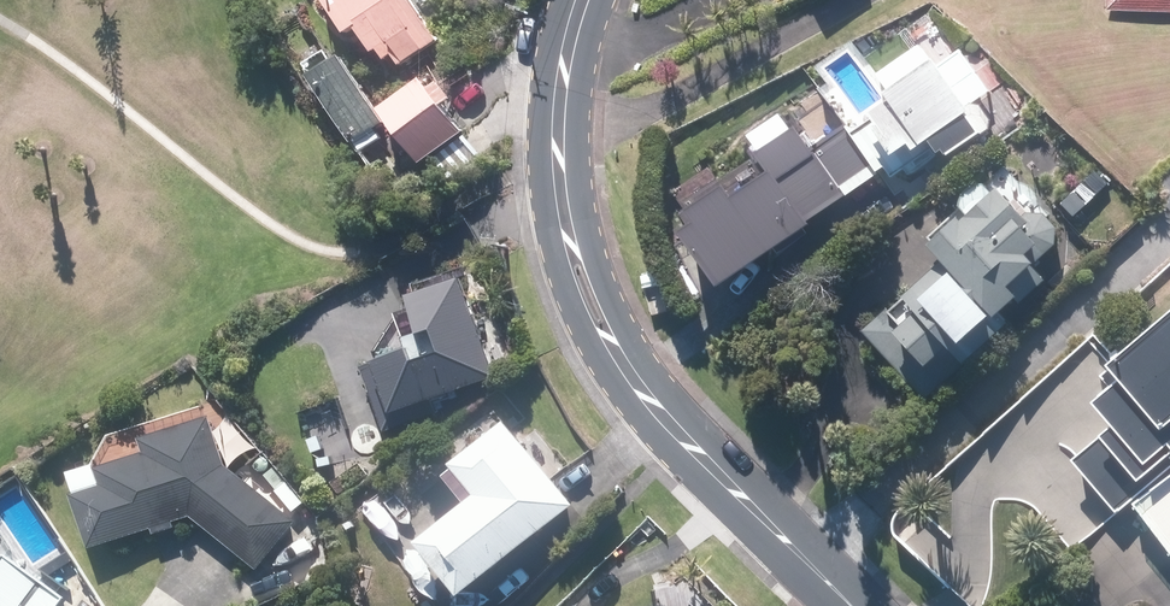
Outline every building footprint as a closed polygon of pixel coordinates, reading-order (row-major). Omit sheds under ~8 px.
[(367,32),(378,25),(406,66),(454,34),(431,0),(345,0),(367,32)] [(1103,10),(1169,12),(1169,0),(1103,0),(1103,10)] [(863,123),(844,136),(869,172),(877,167),(885,178),(898,170),(903,178),(914,170),(911,165),(932,151),(937,158),(983,127),(984,121),(971,101),(982,94),(953,50),(927,68),(913,47),(872,76),(880,88),(872,92),(878,101),(858,114),(863,123)] [(389,162),(379,144),(393,137),(387,127),(397,121),(361,57),(347,64),(342,54),(327,61),(333,72),(329,75),(379,167),(389,162)] [(444,79),(403,108),(440,160),(481,130),(444,79)] [(784,113),(743,142),(764,173),(721,201),(756,253),(871,175),(869,172),(844,136),(837,126),(807,147),(784,113)] [(962,360),(960,357),(996,323),(987,314),(1007,295),(1013,302),(1038,278),(1027,266),(1048,245),(1048,229),(1034,214),(1020,214),(1014,220),(983,188),(955,216),(951,212),(914,246),(930,263),(857,332),(922,399),(962,360)] [(420,351),(367,368),(388,430),(411,421),(438,413),(433,398),(497,378),(466,280),(418,296),(419,300),(424,311),(430,332),(415,337),(420,351)] [(1089,438),(1091,440),(1065,462),(1109,516),(1124,503),(1169,465),(1169,461),(1166,456),(1169,453),(1169,302),(1094,366),(1108,382),(1082,404),(1101,426),(1089,438)] [(116,483),(88,491),(103,544),(162,526),(164,533),(185,527),(183,520),(200,515),(267,568),(306,520),(235,464),(222,418),(155,437),(159,452),(111,467),(116,483)] [(494,493),(438,542),(482,592),(583,504),(515,426),(470,465),(494,493)] [(326,450),(321,435),(310,439),(315,454),(326,450)] [(1124,503),(1169,558),(1169,557),(1169,465),(1124,503)] [(81,597),(25,554),(4,581),(0,577),(0,605),(74,605),(81,597)] [(309,558),(280,576),(290,593),(320,576),(309,558)]
